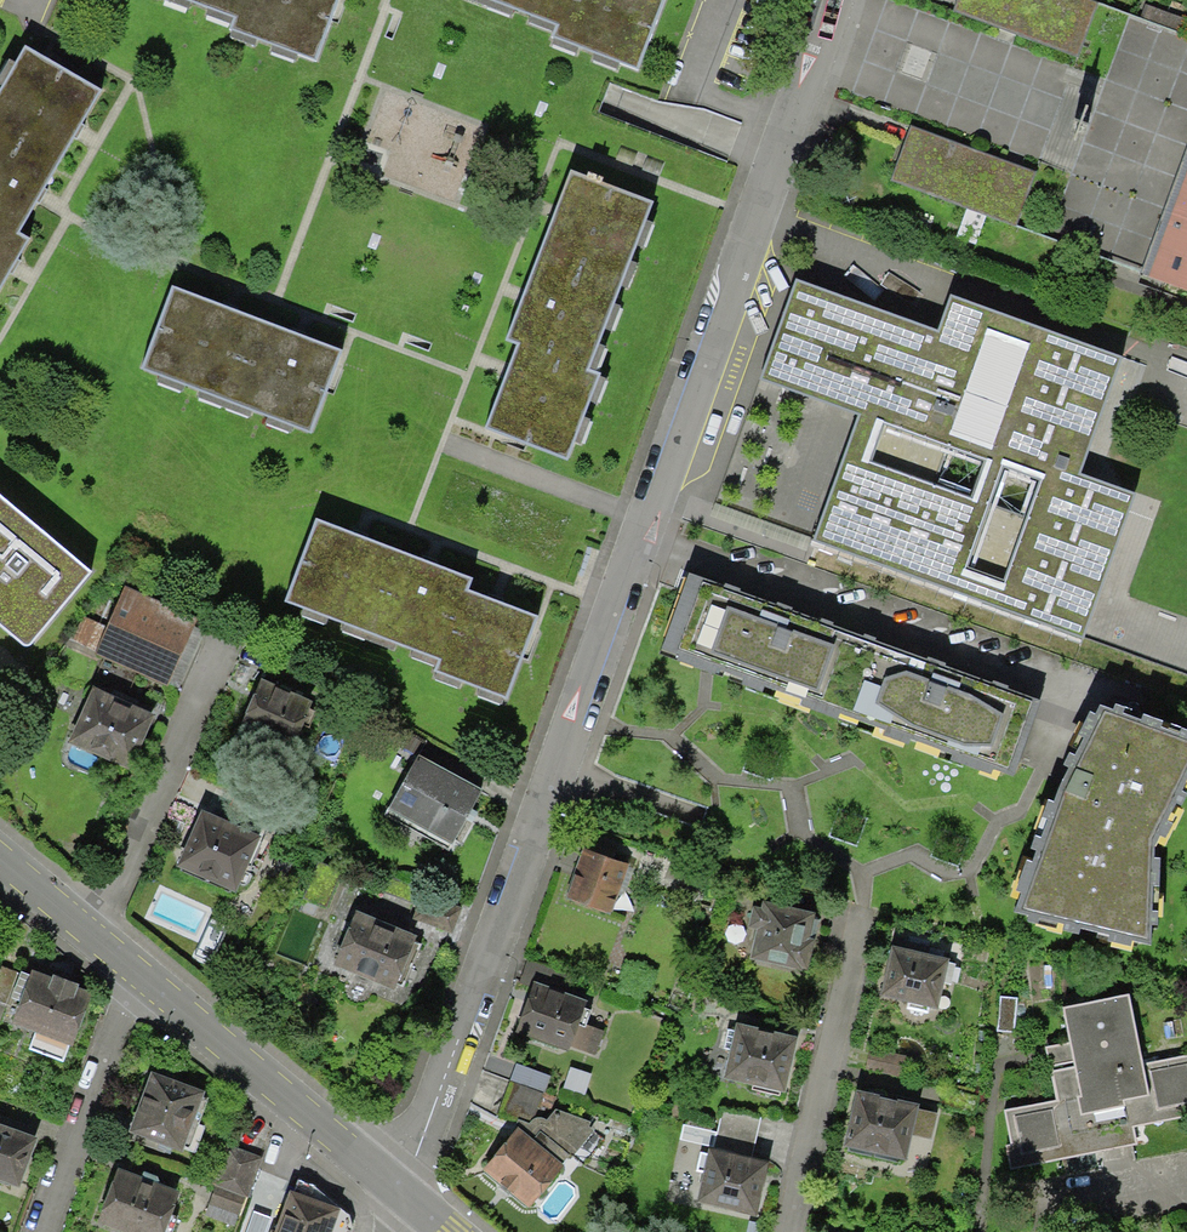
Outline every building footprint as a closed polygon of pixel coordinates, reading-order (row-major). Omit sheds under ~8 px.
[(230,19),(226,31),(310,61),(333,0),(177,0),(230,19)] [(555,26),(565,0),(492,0),(555,26)] [(555,26),(551,39),(636,70),(662,0),(565,0),(555,26)] [(15,46),(0,73),(0,276),(20,241),(9,235),(92,90),(15,46)] [(1098,116),(1087,113),(1078,142),(1089,146),(1098,116)] [(1013,225),(1032,173),(910,128),(891,180),(1013,225)] [(1182,160),(1140,275),(1186,292),(1186,146),(1182,160)] [(648,201),(564,170),(532,257),(501,342),(512,346),(481,429),(565,460),(596,377),(584,372),(648,201)] [(936,331),(790,279),(754,380),(855,416),(810,541),(1082,638),(1134,495),(1076,475),(1118,358),(948,297),(936,331)] [(336,351),(164,287),(133,370),(305,434),(336,351)] [(26,649),(94,570),(0,490),(0,627),(26,649)] [(468,579),(310,519),(278,603),(436,663),(432,673),(502,699),(533,617),(463,591),(468,579)] [(1038,698),(684,571),(676,593),(655,652),(1009,779),(1014,765),(1038,698)] [(194,619),(120,586),(90,654),(164,686),(194,619)] [(303,708),(306,701),(258,680),(237,726),(286,748),(296,724),(306,729),(313,713),(303,708)] [(125,768),(148,716),(87,689),(64,741),(125,768)] [(1097,708),(1058,783),(1047,802),(1010,902),(1019,904),(1151,937),(1155,844),(1186,782),(1186,739),(1097,708)] [(481,789),(419,756),(391,808),(452,842),(481,789)] [(229,892),(253,837),(195,812),(171,866),(229,892)] [(624,861),(582,846),(564,893),(607,908),(624,861)] [(817,913),(762,901),(761,907),(753,905),(749,923),(757,925),(751,953),(806,965),(817,913)] [(392,984),(412,931),(350,907),(329,960),(352,969),(354,973),(359,977),(365,978),(371,976),(392,984)] [(879,991),(908,998),(906,1005),(927,1010),(928,1003),(932,1004),(944,956),(892,943),(879,991)] [(31,1047),(63,1059),(85,996),(72,992),(75,984),(51,976),(49,983),(29,976),(13,1022),(37,1030),(31,1047)] [(585,998),(532,979),(514,1030),(566,1049),(568,1044),(594,1053),(602,1031),(583,1024),(589,1008),(582,1005),(585,998)] [(1014,1165),(1135,1141),(1132,1124),(1186,1114),(1186,1052),(1140,1061),(1127,990),(1059,1002),(1066,1040),(1044,1045),(1054,1097),(1003,1107),(1009,1140),(1003,1141),(1007,1165),(1014,1164),(1014,1165)] [(1015,996),(997,995),(996,1029),(1014,1030),(1015,996)] [(722,1047),(730,1049),(725,1073),(752,1079),(749,1088),(778,1094),(780,1085),(782,1085),(793,1034),(736,1022),(734,1028),(727,1027),(722,1047)] [(138,1126),(195,1146),(203,1124),(197,1122),(207,1095),(155,1077),(138,1126)] [(533,1115),(541,1091),(506,1079),(494,1114),(517,1122),(520,1118),(526,1123),(530,1117),(533,1115)] [(922,1112),(912,1109),(913,1104),(860,1092),(846,1150),(899,1163),(907,1131),(917,1133),(922,1112)] [(590,1119),(552,1107),(543,1118),(539,1115),(533,1115),(530,1117),(526,1123),(520,1118),(517,1122),(481,1166),(522,1200),(556,1160),(562,1165),(593,1129),(587,1124),(590,1119)] [(716,1127),(754,1136),(758,1117),(720,1108),(716,1127)] [(30,1137),(0,1126),(0,1174),(15,1180),(30,1137)] [(716,1127),(712,1146),(706,1145),(704,1152),(699,1151),(695,1170),(700,1171),(694,1199),(755,1212),(767,1158),(750,1154),(754,1136),(716,1127)] [(257,1160),(227,1149),(216,1181),(245,1191),(257,1160)] [(167,1211),(174,1191),(120,1172),(103,1218),(142,1231),(171,1231),(177,1215),(167,1211)] [(275,1231),(345,1231),(350,1217),(294,1176),(287,1195),(275,1231)]
